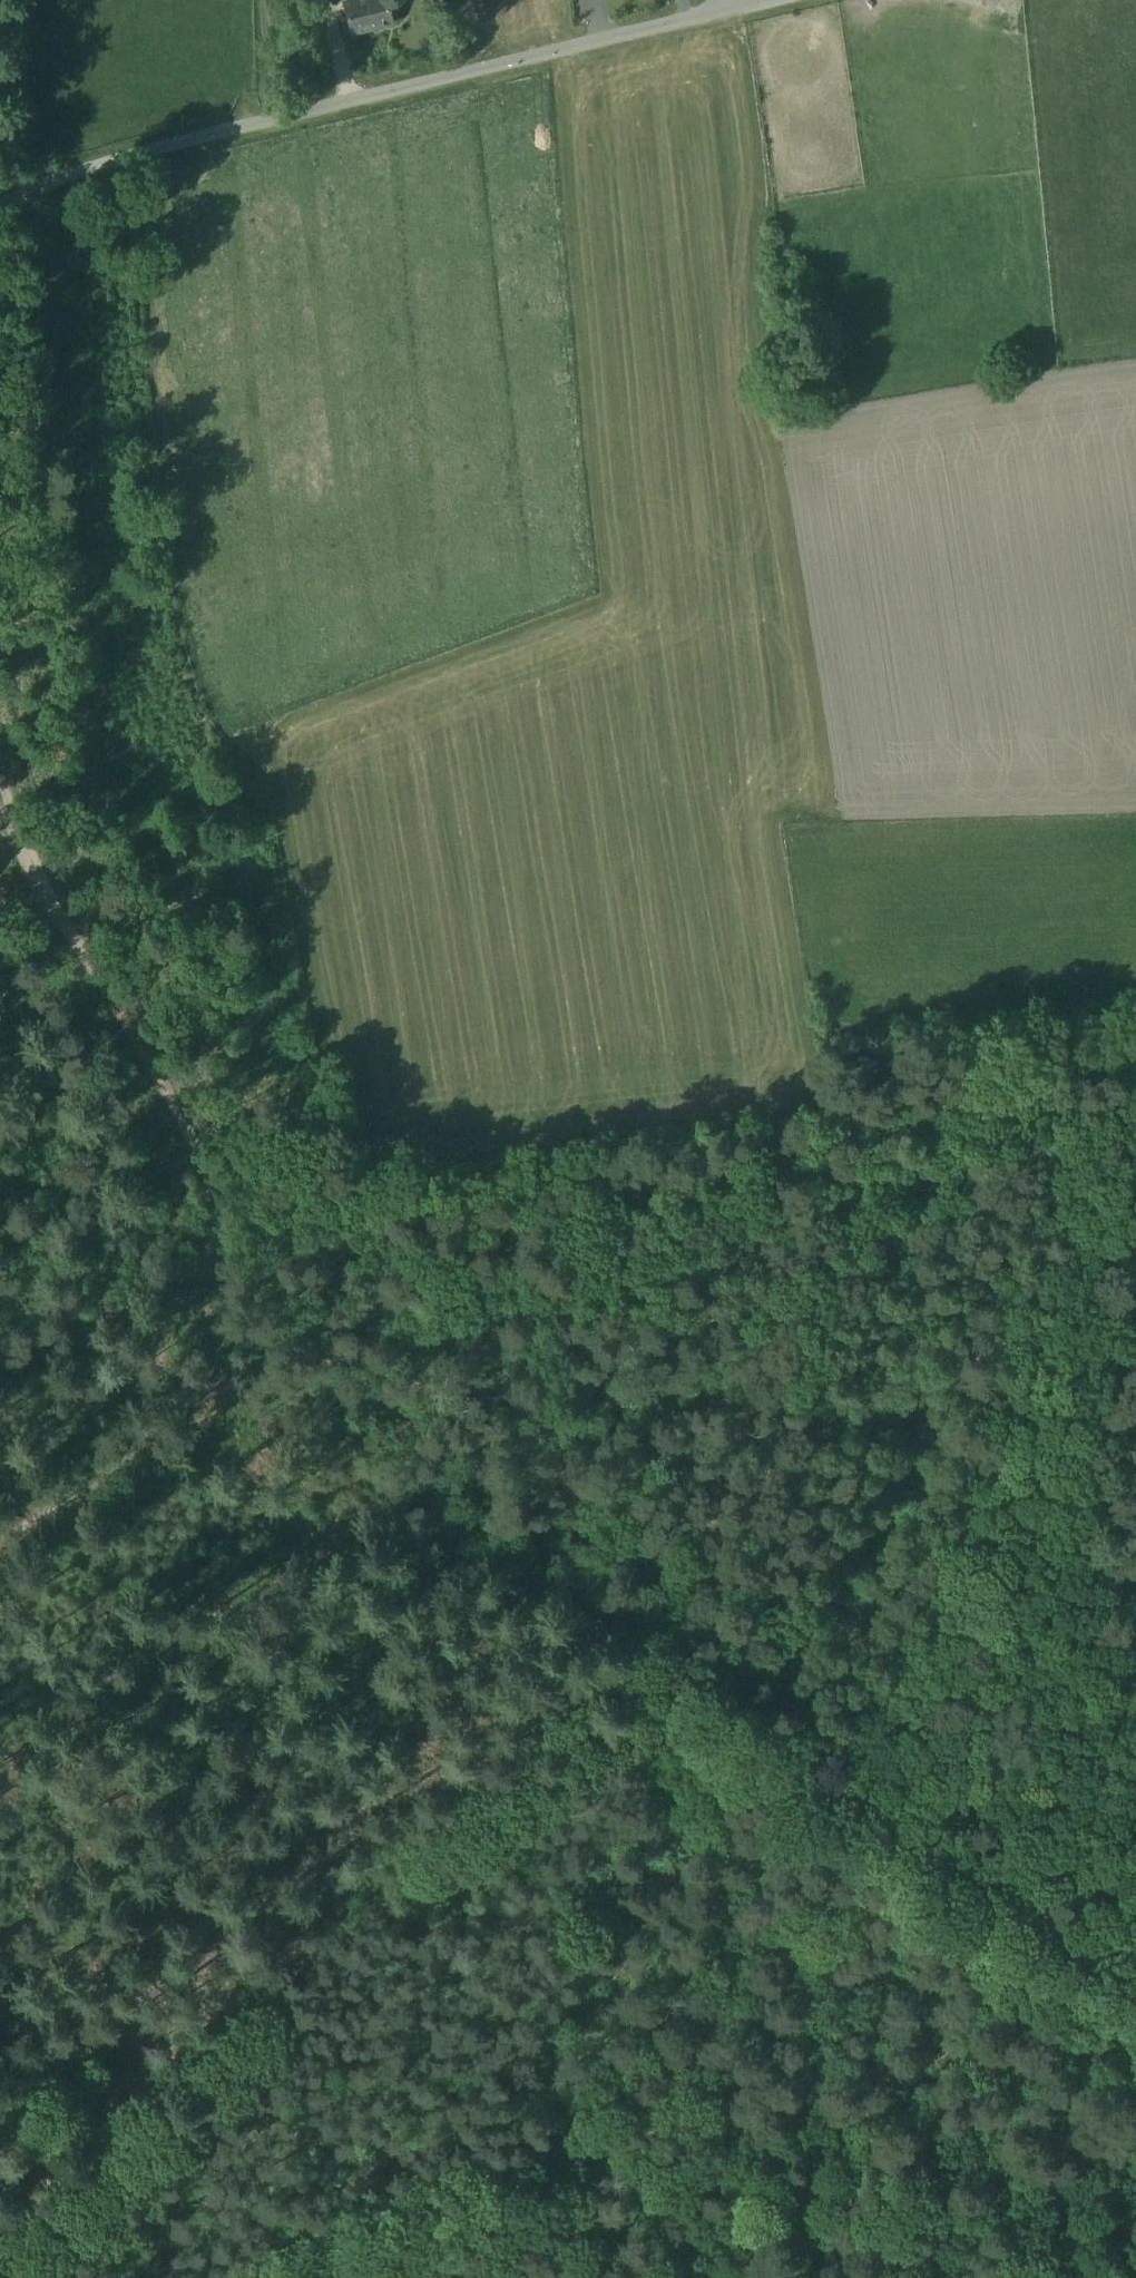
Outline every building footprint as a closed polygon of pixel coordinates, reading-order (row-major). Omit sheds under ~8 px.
[(344,3),(347,17),(340,19),(343,34),(351,32),(351,34),(393,24),(387,0),(355,0),(344,3)]
